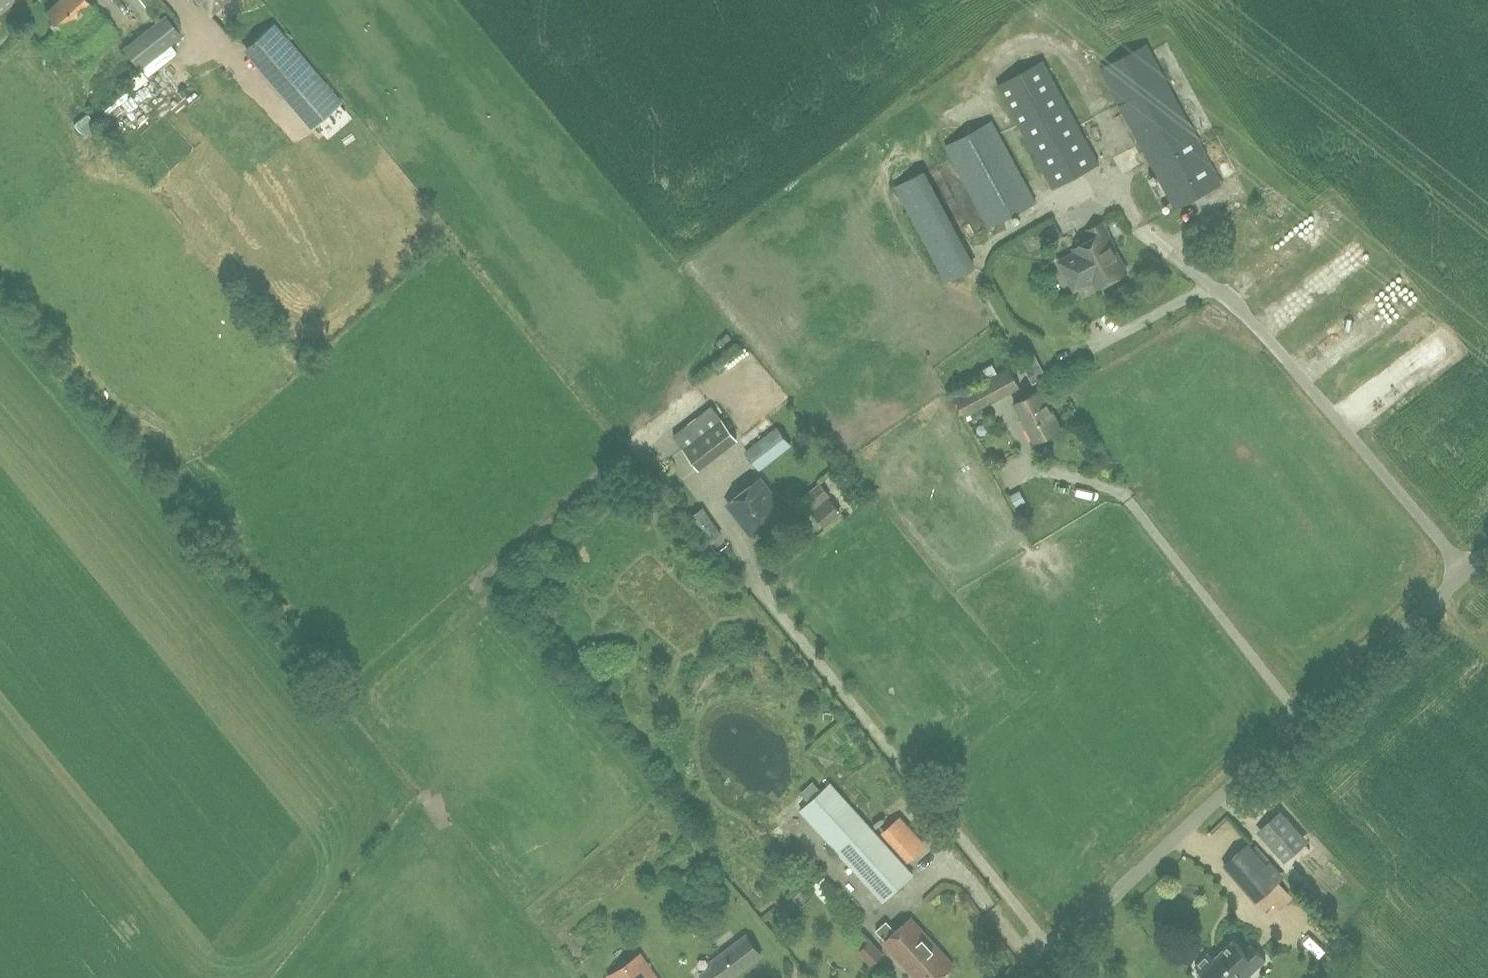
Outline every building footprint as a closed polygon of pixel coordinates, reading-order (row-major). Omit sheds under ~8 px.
[(92,4),(88,0),(59,0),(46,12),(64,31),(70,37),(88,56),(116,29),(92,4)] [(145,20),(160,7),(155,0),(129,0),(145,20)] [(205,11),(220,0),(196,0),(205,11)] [(140,68),(182,36),(168,18),(126,50),(140,68)] [(340,101),(273,23),(245,47),(311,125),(340,101)] [(1175,207),(1221,183),(1146,43),(1101,67),(1175,207)] [(1053,188),(1099,163),(1042,60),(997,85),(1053,188)] [(126,126),(151,104),(139,91),(115,113),(126,126)] [(988,224),(1034,199),(991,121),(946,146),(988,224)] [(76,130),(86,149),(96,145),(86,125),(76,130)] [(197,155),(173,127),(156,141),(180,169),(197,155)] [(1093,238),(1081,244),(1103,284),(1127,271),(1106,232),(1108,231),(1103,223),(1089,230),(1093,238)] [(1044,230),(1051,242),(1062,236),(1056,224),(1044,230)] [(1103,284),(1081,244),(1074,248),(1076,252),(1059,261),(1074,290),(1091,281),(1095,288),(1103,284)] [(1116,280),(1136,309),(1148,300),(1128,271),(1116,280)] [(1020,359),(1033,383),(1046,375),(1034,352),(1020,359)] [(1009,369),(982,382),(954,396),(963,415),(1018,388),(1009,369)] [(1034,441),(1062,427),(1042,389),(1014,403),(1034,441)] [(722,418),(683,448),(700,469),(738,439),(722,418)] [(759,470),(791,446),(776,428),(746,452),(759,470)] [(749,532),(780,510),(759,481),(728,503),(749,532)] [(820,483),(804,496),(815,509),(831,496),(820,483)] [(1020,490),(1010,496),(1016,508),(1027,502),(1020,490)] [(708,543),(722,534),(703,508),(690,517),(708,543)] [(913,874),(831,782),(801,809),(883,901),(913,874)] [(1286,858),(1304,842),(1281,816),(1263,832),(1286,858)] [(908,861),(921,849),(896,821),(882,832),(908,861)] [(1279,880),(1248,844),(1224,866),(1256,901),(1257,900),(1265,910),(1273,903),(1279,909),(1292,897),(1278,882),(1279,880)] [(936,944),(912,917),(896,931),(887,921),(877,930),(886,940),(884,942),(916,977),(939,977),(954,964),(936,944)] [(735,967),(737,969),(758,952),(744,935),(723,952),(725,954),(700,974),(703,977),(721,977),(735,967)] [(1195,965),(1200,971),(1197,974),(1201,977),(1236,977),(1240,974),(1244,977),(1246,977),(1266,960),(1252,944),(1244,951),(1233,939),(1214,958),(1209,953),(1195,965)] [(858,951),(871,965),(883,953),(870,940),(858,951)] [(640,955),(610,976),(612,977),(656,977),(640,955)]
